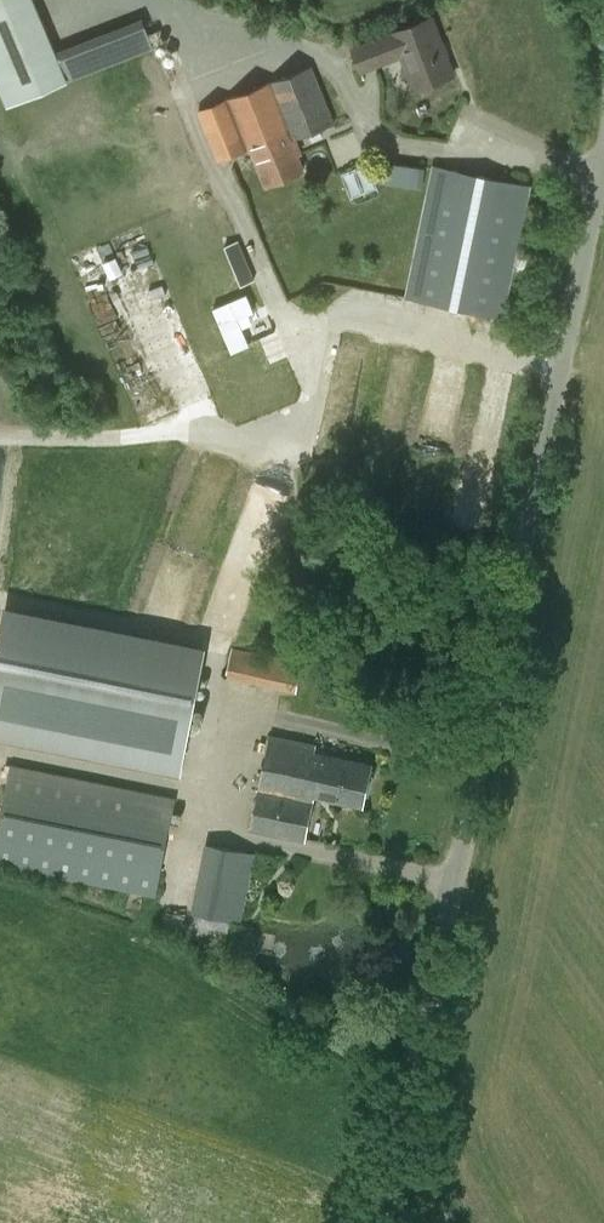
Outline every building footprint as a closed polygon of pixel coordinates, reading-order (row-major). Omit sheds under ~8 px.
[(153,17),(62,48),(45,0),(0,0),(0,83),(7,104),(165,49),(153,17)] [(409,63),(418,88),(452,75),(432,20),(353,50),(361,73),(404,57),(406,64),(409,63)] [(251,150),(265,186),(303,171),(290,138),(333,121),(312,65),(230,97),(197,109),(218,162),(251,150)] [(378,182),(423,188),(425,167),(381,162),(378,182)] [(405,298),(505,317),(531,186),(434,164),(405,298)] [(248,240),(236,243),(248,282),(259,278),(248,240)] [(126,274),(162,264),(157,244),(123,254),(119,242),(98,248),(101,262),(121,257),(126,274)] [(112,279),(125,274),(119,258),(106,264),(112,279)] [(181,775),(207,645),(4,604),(0,624),(0,738),(181,775)] [(226,678),(296,692),(302,662),(232,648),(226,678)] [(250,829),(304,841),(314,795),(362,806),(372,764),(314,751),(315,745),(271,736),(250,829)] [(0,823),(0,866),(157,897),(175,798),(13,765),(0,823)] [(206,842),(192,913),(242,923),(256,851),(206,842)]
